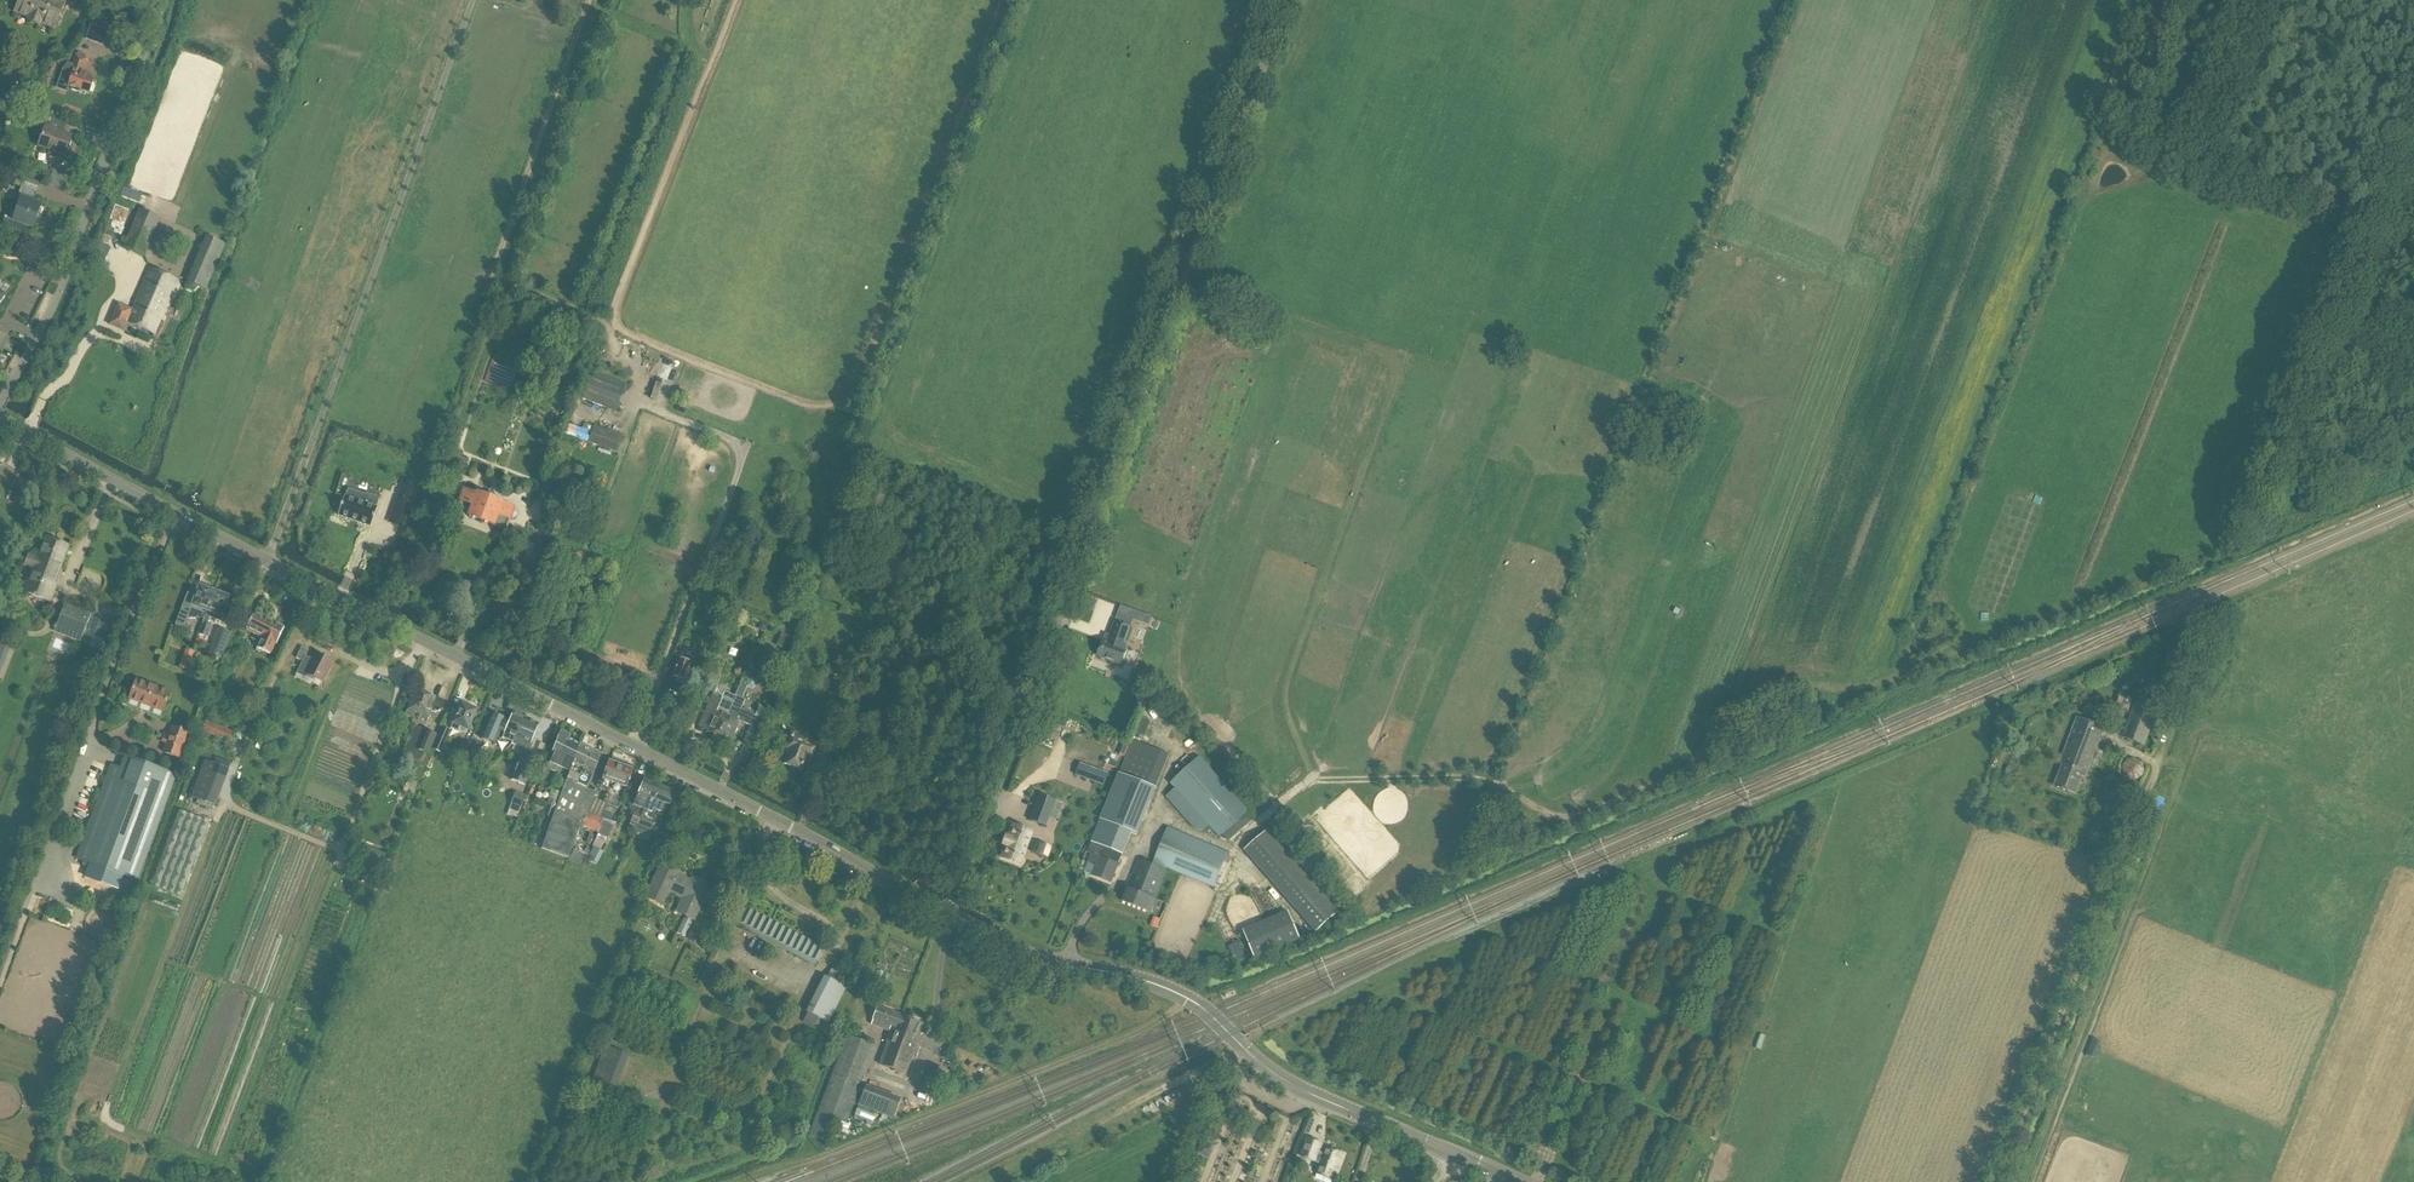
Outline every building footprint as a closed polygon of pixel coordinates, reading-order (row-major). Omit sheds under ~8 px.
[(15,12),(30,18),(29,20),(34,22),(44,0),(21,0),(15,12)] [(34,22),(39,24),(40,22),(53,28),(65,1),(75,5),(77,0),(44,0),(34,22)] [(91,24),(86,39),(102,45),(107,30),(91,24)] [(61,83),(66,85),(68,86),(89,93),(94,81),(88,78),(89,75),(82,72),(87,59),(74,55),(69,72),(72,73),(71,76),(68,76),(64,75),(61,83)] [(37,147),(49,151),(48,154),(58,157),(59,154),(64,155),(71,136),(50,129),(52,125),(44,122),(47,114),(31,108),(26,121),(28,122),(28,123),(43,129),(37,147)] [(13,219),(5,216),(0,230),(21,237),(25,224),(33,227),(40,206),(30,202),(35,191),(37,191),(39,184),(16,176),(13,184),(21,187),(25,189),(22,197),(20,196),(13,219)] [(160,218),(139,209),(123,247),(145,256),(160,218)] [(206,236),(186,282),(206,291),(226,244),(206,236)] [(31,262),(28,269),(40,274),(43,267),(31,262)] [(109,325),(123,331),(127,322),(154,335),(178,280),(149,268),(132,309),(118,303),(109,325)] [(574,392),(583,396),(582,399),(615,412),(626,384),(592,371),(591,375),(582,372),(574,392)] [(452,436),(461,439),(464,430),(455,427),(452,436)] [(462,452),(450,448),(444,463),(463,469),(467,459),(460,457),(462,452)] [(538,497),(537,499),(549,504),(557,484),(546,479),(540,494),(537,493),(535,496),(538,497)] [(403,481),(398,495),(412,499),(417,485),(403,481)] [(344,496),(338,515),(371,527),(377,508),(376,507),(379,498),(367,494),(366,495),(349,489),(346,497),(344,496)] [(468,513),(466,517),(491,527),(506,532),(510,521),(510,522),(511,519),(513,520),(516,518),(518,514),(516,510),(515,510),(515,508),(502,503),(503,502),(476,492),(476,493),(463,489),(458,502),(458,503),(456,509),(468,513)] [(31,567),(30,572),(22,592),(49,603),(61,570),(59,569),(68,546),(45,537),(38,558),(28,555),(25,565),(31,567)] [(205,615),(214,592),(199,587),(195,597),(187,593),(175,625),(183,628),(187,618),(204,618),(205,615)] [(214,592),(205,615),(210,617),(224,623),(228,611),(224,609),(228,598),(214,592)] [(102,651),(106,640),(107,641),(113,625),(98,619),(98,620),(89,617),(89,616),(64,606),(56,625),(91,639),(88,646),(102,651)] [(716,609),(710,622),(719,626),(725,612),(716,609)] [(1105,641),(1104,640),(1098,656),(1122,665),(1129,648),(1126,642),(1131,628),(1138,631),(1143,617),(1124,610),(1119,613),(1116,622),(1110,638),(1109,637),(1106,640),(1105,641)] [(246,630),(264,638),(259,649),(269,654),(274,643),(276,644),(284,628),(254,614),(246,630)] [(202,622),(198,634),(207,638),(211,626),(207,624),(202,622)] [(218,628),(209,652),(222,657),(230,633),(218,628)] [(776,646),(786,649),(791,637),(781,634),(776,646)] [(0,642),(0,666),(8,645),(0,642)] [(186,650),(179,669),(187,672),(194,653),(186,650)] [(694,658),(680,653),(672,677),(685,682),(687,676),(690,677),(694,666),(692,665),(692,664),(692,663),(694,658)] [(305,674),(314,678),(315,675),(324,680),(332,662),(315,654),(312,660),(305,657),(297,673),(304,677),(305,674)] [(844,662),(842,661),(836,676),(849,680),(855,666),(853,665),(855,659),(846,655),(844,662)] [(721,668),(709,664),(703,678),(715,683),(721,668)] [(735,696),(727,715),(718,735),(733,742),(736,734),(734,733),(739,721),(756,729),(761,719),(752,715),(752,714),(743,710),(742,711),(740,710),(745,700),(741,698),(747,687),(752,689),(756,686),(756,681),(756,680),(760,673),(748,668),(735,696)] [(135,681),(128,699),(162,712),(169,694),(135,681)] [(416,718),(418,719),(418,721),(426,724),(428,719),(429,719),(431,712),(433,713),(433,712),(435,713),(436,711),(439,713),(444,701),(435,698),(415,691),(413,698),(410,697),(408,703),(410,703),(405,716),(413,719),(416,713),(420,714),(419,716),(417,715),(416,718)] [(699,726),(708,731),(718,735),(727,715),(735,696),(727,693),(723,694),(722,698),(713,694),(699,726)] [(2115,707),(2128,712),(2132,700),(2120,695),(2115,707)] [(2144,746),(2158,709),(2135,701),(2121,737),(2144,746)] [(452,725),(450,728),(458,731),(465,734),(476,710),(461,704),(452,725)] [(775,738),(783,715),(773,711),(765,734),(775,738)] [(514,743),(515,742),(514,742),(525,718),(513,713),(509,723),(505,721),(506,719),(491,713),(481,738),(495,743),(494,744),(495,744),(500,732),(503,733),(503,732),(504,732),(502,738),(512,742),(511,743),(512,744),(513,742),(514,743)] [(835,715),(826,739),(835,742),(843,718),(835,715)] [(1138,717),(1133,729),(1144,734),(1149,722),(1138,717)] [(2059,763),(2061,764),(2053,787),(2076,795),(2082,777),(2085,779),(2105,728),(2076,717),(2059,763)] [(531,743),(539,724),(525,718),(514,742),(515,742),(524,746),(521,754),(526,756),(531,743)] [(202,732),(209,735),(215,738),(230,743),(234,734),(213,726),(206,723),(202,732)] [(173,727),(164,752),(178,758),(187,732),(173,727)] [(442,727),(432,750),(441,754),(451,730),(442,727)] [(409,798),(412,792),(414,793),(424,766),(429,755),(433,745),(434,745),(436,737),(437,735),(420,728),(410,734),(406,745),(401,756),(416,763),(412,774),(410,774),(404,789),(403,789),(401,794),(402,794),(402,795),(409,798)] [(561,731),(547,768),(554,772),(558,774),(565,761),(564,760),(568,751),(564,749),(568,739),(570,736),(561,731)] [(786,752),(788,753),(784,763),(802,770),(805,760),(809,762),(809,761),(816,743),(807,740),(793,734),(786,752)] [(564,760),(565,761),(558,774),(567,778),(572,764),(580,745),(568,739),(564,749),(568,751),(564,760)] [(1088,861),(1097,864),(1093,875),(1111,883),(1128,841),(1132,829),(1137,831),(1168,755),(1136,742),(1088,861)] [(556,809),(541,849),(569,859),(581,824),(582,825),(594,798),(596,793),(586,789),(593,775),(601,755),(580,745),(572,764),(567,778),(561,793),(556,809)] [(520,754),(510,780),(525,786),(535,760),(526,756),(521,754),(520,754)] [(1248,812),(1249,811),(1200,756),(1170,783),(1175,788),(1166,797),(1195,830),(1202,832),(1209,826),(1219,837),(1221,835),(1228,842),(1254,819),(1248,812)] [(90,872),(116,881),(118,874),(137,881),(176,776),(124,757),(120,768),(110,764),(75,858),(92,864),(90,872)] [(2131,758),(2123,765),(2125,777),(2135,781),(2144,774),(2143,763),(2131,758)] [(205,761),(191,797),(214,806),(227,770),(205,761)] [(582,825),(582,826),(597,833),(608,838),(613,826),(602,821),(604,818),(602,818),(606,809),(605,809),(607,805),(618,809),(622,797),(632,769),(609,761),(599,789),(607,792),(603,803),(596,799),(594,798),(582,825)] [(1080,765),(1074,778),(1101,789),(1106,776),(1080,765)] [(632,812),(634,813),(634,812),(642,815),(655,784),(643,779),(636,798),(632,797),(629,804),(629,809),(631,811),(632,812)] [(655,784),(642,815),(638,826),(651,831),(658,813),(661,814),(665,805),(669,807),(669,806),(674,808),(680,795),(675,793),(675,792),(655,784)] [(561,793),(552,789),(546,805),(556,809),(561,793)] [(1062,804),(1039,795),(1029,820),(1045,827),(1049,818),(1055,821),(1062,804)] [(179,811),(151,886),(181,897),(209,822),(179,811)] [(642,815),(634,812),(634,813),(628,828),(635,831),(638,826),(642,815)] [(1304,833),(1297,824),(1292,829),(1299,837),(1304,833)] [(1004,844),(1006,845),(1002,856),(1019,863),(1030,833),(1013,826),(1008,839),(1006,838),(1004,844)] [(1128,888),(1124,887),(1119,900),(1151,913),(1156,899),(1155,899),(1167,870),(1166,870),(1167,868),(1213,888),(1228,852),(1167,827),(1153,863),(1152,864),(1140,859),(1128,888)] [(1244,850),(1316,932),(1339,912),(1267,830),(1244,850)] [(1049,847),(1042,844),(1038,854),(1045,857),(1049,847)] [(371,861),(381,866),(386,854),(364,845),(359,857),(371,861)] [(574,848),(569,859),(568,860),(582,867),(588,855),(574,848)] [(367,872),(371,861),(359,857),(355,867),(367,872)] [(677,872),(662,865),(646,899),(663,907),(670,894),(681,899),(675,912),(692,921),(708,886),(693,879),(692,883),(676,875),(677,872)] [(817,962),(824,949),(824,948),(746,908),(739,922),(817,962)] [(1244,931),(1256,959),(1301,940),(1289,912),(1244,931)] [(642,957),(640,961),(639,963),(649,968),(652,961),(642,957)] [(843,974),(832,968),(827,978),(823,976),(806,1011),(808,1013),(803,1023),(814,1028),(815,1024),(816,1025),(815,1028),(817,1029),(822,1020),(829,1023),(846,988),(841,985),(844,979),(841,978),(843,974)] [(885,1042),(887,1043),(879,1065),(904,1075),(923,1024),(878,1007),(870,1025),(889,1032),(885,1042)] [(829,1080),(817,1112),(808,1136),(820,1141),(827,1121),(833,1124),(834,1119),(846,1124),(876,1046),(847,1034),(829,1080)] [(606,1046),(593,1079),(616,1088),(629,1056),(606,1046)] [(57,1064),(48,1088),(55,1090),(64,1067),(57,1064)] [(939,1096),(948,1072),(929,1065),(920,1090),(939,1096)] [(900,1098),(865,1085),(858,1106),(893,1119),(900,1098)] [(1318,1162),(1316,1169),(1314,1173),(1334,1181),(1344,1155),(1325,1148),(1324,1150),(1321,1149),(1323,1143),(1307,1137),(1300,1156),(1316,1163),(1316,1162),(1318,1162)] [(1202,1143),(1197,1156),(1208,1160),(1213,1147),(1202,1143)]
